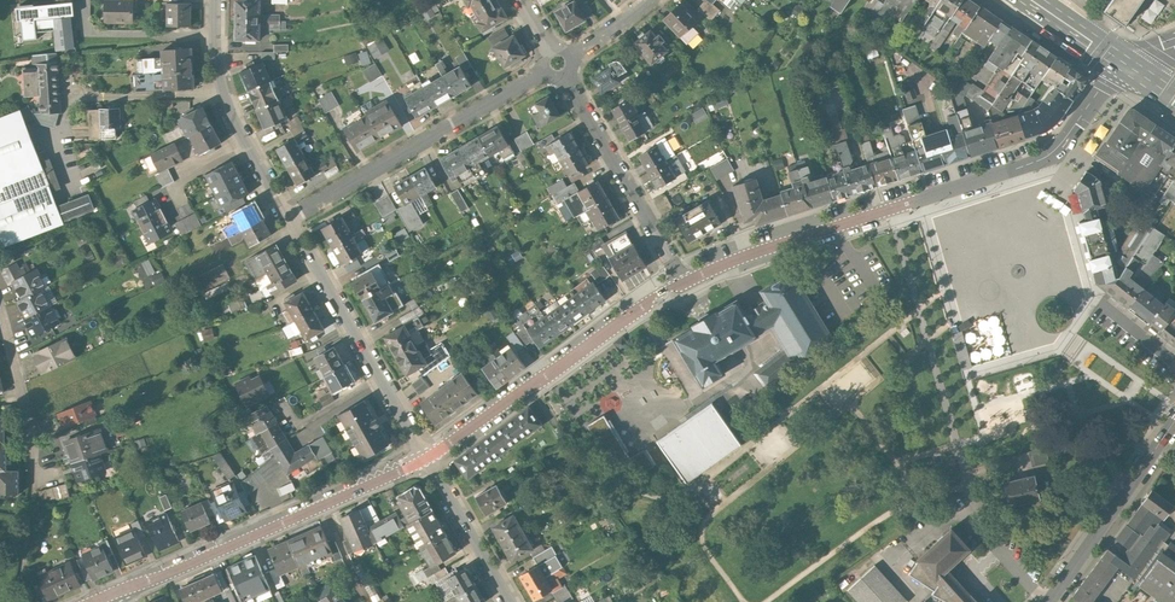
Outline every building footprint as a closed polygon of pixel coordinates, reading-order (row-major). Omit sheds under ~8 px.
[(103,22),(132,22),(132,12),(133,0),(103,0),(103,22)] [(234,20),(280,21),(280,14),(260,14),(260,0),(235,0),(234,20)] [(426,12),(432,8),(440,4),(438,0),(428,0),(422,4),(426,12)] [(475,13),(496,1),(495,0),(464,0),(468,7),(470,6),(475,13)] [(555,12),(566,31),(587,19),(585,16),(580,6),(576,0),(575,0),(555,12)] [(710,0),(705,0),(697,9),(712,22),(722,10),(713,2),(710,0)] [(730,9),(737,1),(736,0),(720,0),(730,9)] [(831,5),(842,13),(851,0),(835,0),(831,5)] [(879,0),(870,0),(869,1),(860,14),(867,19),(880,0),(879,0)] [(880,0),(867,19),(873,23),(882,10),(891,16),(898,6),(889,0),(887,0),(884,4),(880,0)] [(919,0),(889,0),(898,6),(891,16),(902,23),(919,0)] [(931,0),(931,5),(926,12),(922,9),(915,20),(924,26),(942,0),(931,0)] [(924,26),(922,29),(936,38),(952,14),(954,15),(964,0),(942,0),(924,26)] [(975,0),(964,0),(954,15),(952,17),(958,21),(960,23),(954,32),(960,36),(982,5),(975,0)] [(1106,12),(1126,26),(1145,0),(1114,0),(1106,12)] [(499,7),(496,1),(475,13),(479,20),(476,22),(484,35),(497,27),(495,25),(509,17),(502,6),(499,7)] [(682,1),(663,19),(687,44),(700,32),(693,25),(701,18),(691,8),(690,9),(682,1)] [(73,16),(71,2),(55,3),(32,6),(32,4),(18,5),(19,7),(14,7),(15,21),(20,21),(22,41),(37,39),(36,30),(52,28),(55,51),(74,48),(70,16),(73,16)] [(166,3),(166,27),(191,27),(191,2),(166,3)] [(587,2),(580,6),(585,16),(592,13),(587,2)] [(983,3),(982,5),(960,36),(952,48),(958,51),(966,39),(970,42),(974,38),(986,46),(991,39),(1004,20),(1005,19),(983,3)] [(803,9),(797,5),(792,12),(798,16),(803,9)] [(426,12),(422,14),(426,21),(436,15),(432,8),(426,12)] [(937,52),(958,21),(952,17),(954,15),(952,14),(936,38),(930,47),(937,52)] [(924,26),(915,20),(914,19),(907,29),(917,36),(922,29),(924,26)] [(280,21),(234,20),(234,39),(243,40),(243,43),(256,44),(256,40),(260,40),(260,34),(270,34),(270,30),(280,30),(280,28),(280,21)] [(1013,26),(1004,20),(991,39),(999,45),(985,65),(996,73),(984,90),(976,102),(989,110),(993,104),(1027,56),(1024,54),(1035,38),(1014,24),(1013,26)] [(505,28),(487,37),(491,44),(509,35),(505,28)] [(639,37),(633,42),(651,65),(669,50),(663,43),(666,40),(661,33),(657,35),(651,28),(645,33),(643,31),(638,36),(639,37)] [(515,33),(492,46),(504,68),(510,65),(511,67),(523,61),(521,58),(527,54),(525,53),(527,52),(522,44),(521,45),(515,33)] [(367,45),(375,58),(389,49),(381,36),(367,45)] [(1060,55),(1035,38),(1024,54),(1027,56),(993,104),(1002,110),(1030,71),(1037,76),(1040,73),(1045,76),(1060,55)] [(875,45),(866,48),(869,58),(879,55),(875,45)] [(191,48),(160,50),(161,57),(141,58),(142,73),(162,72),(193,71),(191,48)] [(369,49),(360,51),(362,63),(371,61),(369,49)] [(346,55),(349,64),(358,62),(355,52),(346,55)] [(456,57),(460,65),(463,70),(471,66),(464,53),(456,57)] [(38,95),(39,114),(60,112),(56,54),(31,56),(31,66),(22,67),(24,96),(38,95)] [(1045,76),(1043,79),(1049,84),(1052,80),(1061,87),(1066,80),(1069,76),(1076,66),(1060,55),(1045,76)] [(781,63),(775,59),(770,66),(776,70),(781,63)] [(454,96),(472,86),(463,70),(460,65),(447,72),(444,67),(446,66),(442,60),(435,63),(442,75),(454,96)] [(263,61),(239,72),(247,90),(271,79),(263,61)] [(362,69),(369,82),(382,75),(375,62),(362,69)] [(613,66),(592,77),(601,93),(621,81),(613,66)] [(1093,78),(1076,66),(1069,76),(1074,79),(1071,84),(1066,80),(1061,87),(1078,99),(1093,78)] [(193,71),(162,72),(163,90),(193,88),(193,71)] [(1043,79),(1045,76),(1040,73),(1037,76),(1030,71),(1002,110),(993,104),(989,110),(993,118),(994,121),(1019,113),(1032,96),(1043,79)] [(132,91),(163,90),(162,72),(142,73),(131,74),(132,91)] [(285,74),(277,76),(281,86),(284,84),(288,94),(293,92),(291,86),(290,86),(285,74)] [(421,83),(423,86),(435,107),(454,96),(442,75),(431,81),(430,78),(421,83)] [(247,90),(255,110),(280,99),(271,79),(247,90)] [(976,102),(984,90),(973,82),(971,85),(963,79),(956,88),(966,95),(976,102)] [(959,110),(968,107),(965,96),(966,95),(956,88),(951,85),(959,110)] [(435,107),(423,86),(412,92),(411,90),(403,94),(416,117),(435,107)] [(1078,99),(1061,87),(1056,93),(1052,90),(1041,106),(1039,106),(1022,112),(1029,137),(1049,131),(1053,128),(1058,125),(1063,120),(1078,99)] [(914,88),(905,91),(909,101),(918,97),(914,88)] [(331,91),(317,99),(325,112),(339,105),(331,91)] [(949,117),(958,114),(951,93),(927,101),(934,124),(942,122),(951,123),(949,117)] [(550,95),(535,103),(540,111),(533,115),(540,128),(561,116),(550,95)] [(1041,103),(1032,96),(1019,113),(1022,112),(1039,106),(1041,103)] [(631,98),(611,109),(621,125),(638,116),(640,114),(631,98)] [(280,99),(255,110),(264,129),(288,118),(280,99)] [(388,100),(365,114),(381,139),(403,126),(388,100)] [(19,109),(25,123),(32,120),(32,110),(30,110),(27,105),(19,109)] [(188,135),(211,124),(202,105),(193,110),(192,108),(183,112),(184,115),(177,118),(179,122),(178,123),(180,129),(182,128),(187,136),(188,135)] [(87,109),(89,139),(115,138),(114,128),(120,127),(119,107),(87,109)] [(960,114),(965,131),(975,127),(968,107),(959,110),(960,114)] [(1109,172),(1116,176),(1117,174),(1142,139),(1153,123),(1130,107),(1124,108),(1093,154),(1110,165),(1109,172)] [(0,116),(0,186),(43,170),(40,162),(25,123),(19,109),(0,116)] [(905,113),(910,125),(921,121),(917,109),(905,113)] [(1029,137),(1022,112),(1019,113),(994,121),(1002,148),(1030,139),(1029,137)] [(828,116),(844,170),(852,167),(851,165),(854,160),(847,140),(849,139),(846,128),(843,128),(838,113),(828,116)] [(365,114),(342,127),(357,152),(381,139),(365,114)] [(954,134),(939,139),(947,164),(973,156),(965,131),(960,114),(958,114),(949,117),(951,123),(954,134)] [(298,116),(289,122),(292,128),(300,123),(302,122),(298,116)] [(647,131),(638,116),(621,125),(630,141),(647,131)] [(994,121),(993,118),(986,120),(987,123),(975,127),(965,131),(973,156),(1002,148),(994,121)] [(914,140),(925,172),(947,164),(939,139),(923,144),(921,137),(924,132),(921,121),(910,125),(914,140)] [(300,123),(292,128),(289,129),(294,138),(305,132),(300,123)] [(1142,139),(1163,154),(1174,137),(1153,123),(1142,139)] [(211,124),(188,135),(195,148),(192,149),(195,154),(197,153),(198,155),(206,151),(208,154),(216,150),(214,147),(221,143),(211,124)] [(498,124),(477,136),(489,157),(500,151),(506,162),(516,156),(509,144),(498,124)] [(883,130),(892,154),(900,180),(925,172),(914,140),(897,145),(891,127),(883,130)] [(527,131),(514,139),(516,141),(522,151),(534,143),(527,131)] [(556,140),(545,146),(555,162),(559,160),(581,147),(572,131),(556,140)] [(294,138),(298,145),(309,139),(305,132),(294,138)] [(545,146),(556,140),(552,134),(539,141),(543,148),(545,146)] [(458,147),(476,178),(486,173),(480,162),(489,157),(477,136),(458,147)] [(1174,137),(1163,154),(1160,159),(1162,161),(1174,169),(1174,138),(1174,137)] [(294,138),(276,149),(286,167),(305,157),(298,145),(294,138)] [(712,139),(694,148),(698,158),(717,149),(712,139)] [(1142,192),(1162,161),(1160,159),(1163,154),(1142,139),(1117,174),(1142,192)] [(863,143),(869,162),(877,159),(871,140),(863,143)] [(516,141),(509,144),(516,156),(523,153),(522,151),(516,141)] [(174,142),(149,155),(158,173),(167,168),(183,160),(174,142)] [(659,145),(639,156),(648,171),(667,160),(659,145)] [(458,147),(439,158),(453,181),(458,178),(462,186),(476,178),(458,147)] [(581,147),(559,160),(569,176),(574,173),(575,176),(582,172),(580,169),(590,163),(581,147)] [(869,162),(877,187),(900,180),(892,154),(877,159),(869,162)] [(305,157),(286,167),(297,186),(316,175),(312,169),(305,157)] [(728,158),(711,167),(718,180),(735,170),(728,158)] [(782,158),(773,161),(776,171),(785,168),(782,158)] [(49,159),(40,162),(43,170),(51,192),(61,188),(49,159)] [(236,159),(211,173),(216,184),(242,171),(236,159)] [(529,165),(525,159),(521,162),(524,167),(529,165)] [(667,160),(648,171),(658,189),(677,178),(667,160)] [(312,169),(316,175),(329,168),(325,161),(312,169)] [(1142,192),(1152,199),(1167,177),(1171,180),(1174,174),(1174,169),(1162,161),(1142,192)] [(788,166),(790,171),(800,168),(798,162),(788,166)] [(877,187),(869,162),(852,167),(844,170),(853,195),(877,187)] [(810,165),(800,168),(813,207),(836,199),(829,175),(812,181),(810,175),(813,174),(810,165)] [(336,166),(324,173),(327,179),(339,172),(336,166)] [(436,188),(424,167),(409,176),(421,196),(427,207),(433,203),(427,193),(436,188)] [(167,168),(158,173),(155,175),(161,187),(173,180),(167,168)] [(782,190),(783,193),(790,214),(813,207),(800,168),(790,171),(794,186),(782,190)] [(0,186),(0,248),(63,224),(62,221),(57,206),(51,192),(43,170),(0,186)] [(844,170),(829,175),(836,199),(853,195),(844,170)] [(242,171),(216,184),(221,194),(247,181),(242,171)] [(1099,181),(1086,171),(1071,191),(1074,193),(1080,213),(1094,209),(1106,206),(1099,181)] [(1171,180),(1158,201),(1166,207),(1170,201),(1174,193),(1174,174),(1171,180)] [(411,201),(421,196),(409,176),(393,184),(404,204),(397,209),(410,231),(424,223),(411,201)] [(758,178),(733,186),(745,221),(756,217),(758,224),(790,214),(783,193),(765,199),(758,178)] [(548,188),(552,195),(567,186),(563,179),(548,188)] [(565,199),(575,217),(577,215),(609,197),(599,180),(595,182),(593,179),(589,181),(591,184),(580,191),(565,199)] [(247,181),(221,194),(227,205),(228,205),(247,195),(253,192),(247,181)] [(565,199),(580,191),(575,182),(567,186),(552,195),(556,204),(565,199)] [(458,189),(451,193),(461,212),(469,207),(458,189)] [(87,194),(57,206),(62,221),(93,209),(87,194)] [(140,207),(153,201),(150,194),(137,200),(140,207)] [(251,202),(247,195),(228,205),(231,212),(251,202)] [(389,195),(375,203),(383,217),(397,209),(389,195)] [(140,207),(137,209),(145,226),(169,214),(160,197),(153,201),(140,207)] [(621,218),(609,197),(577,215),(582,224),(591,219),(598,231),(621,218)] [(672,211),(689,242),(723,223),(710,199),(683,214),(679,207),(672,211)] [(254,203),(231,215),(235,222),(223,229),(228,237),(262,219),(254,203)] [(1080,213),(1082,221),(1096,217),(1094,209),(1080,213)] [(203,226),(195,210),(188,214),(195,229),(203,226)] [(169,214),(145,226),(154,242),(177,230),(169,214)] [(195,229),(188,214),(181,217),(188,232),(195,229)] [(321,229),(331,246),(362,228),(357,217),(345,224),(342,217),(321,229)] [(1090,272),(1093,284),(1112,279),(1099,228),(1096,217),(1082,221),(1074,223),(1078,236),(1082,234),(1087,259),(1085,260),(1088,272),(1090,272)] [(1123,266),(1150,227),(1137,218),(1118,248),(1111,225),(1099,228),(1112,279),(1115,279),(1123,266)] [(262,219),(228,237),(232,245),(241,240),(243,236),(249,247),(271,235),(262,219)] [(1150,227),(1123,266),(1131,272),(1126,277),(1142,289),(1163,262),(1152,254),(1164,236),(1150,227)] [(362,228),(331,246),(342,265),(348,261),(350,264),(358,259),(356,256),(363,253),(356,241),(366,234),(362,228)] [(624,281),(648,267),(627,230),(605,243),(602,245),(603,246),(624,281)] [(602,245),(605,243),(601,237),(590,244),(594,251),(603,246),(602,245)] [(264,269),(283,258),(275,244),(256,254),(264,269)] [(402,257),(396,246),(384,253),(390,264),(402,257)] [(91,251),(84,255),(89,263),(95,259),(91,251)] [(254,279),(266,272),(264,269),(256,254),(244,261),(254,279)] [(120,255),(112,260),(116,268),(125,263),(120,255)] [(283,258),(264,269),(266,272),(272,283),(291,272),(283,258)] [(24,277),(16,263),(0,272),(8,286),(11,284),(24,277)] [(223,264),(195,278),(202,292),(230,278),(223,264)] [(602,264),(591,272),(599,283),(610,275),(602,264)] [(407,265),(401,268),(406,275),(411,272),(407,265)] [(351,281),(362,300),(390,285),(406,275),(401,268),(400,266),(375,279),(370,271),(351,281)] [(1107,296),(1125,309),(1142,289),(1126,277),(1131,272),(1123,266),(1115,279),(1112,279),(1093,284),(1107,296)] [(24,277),(11,284),(19,299),(42,288),(46,286),(37,270),(24,277)] [(272,283),(261,289),(266,298),(297,280),(292,271),(291,272),(272,283)] [(266,272),(254,279),(260,290),(261,289),(272,283),(266,272)] [(768,303),(762,306),(773,327),(785,349),(753,373),(767,390),(835,339),(794,272),(760,291),(768,303)] [(160,273),(151,278),(155,285),(165,281),(160,273)] [(572,289),(575,294),(591,283),(588,278),(572,289)] [(591,283),(575,294),(589,313),(607,300),(593,281),(591,283)] [(228,282),(203,294),(206,300),(231,289),(228,282)] [(362,300),(375,323),(394,312),(386,298),(394,293),(390,285),(362,300)] [(51,305),(42,288),(19,299),(15,302),(24,319),(51,305)] [(572,289),(556,300),(560,305),(575,294),(572,289)] [(1145,325),(1162,305),(1142,289),(1125,309),(1145,325)] [(303,293),(284,303),(287,310),(282,313),(289,325),(313,311),(303,293)] [(575,294),(560,305),(574,324),(589,313),(575,294)] [(243,298),(228,304),(231,313),(247,308),(243,298)] [(541,312),(544,316),(560,305),(556,300),(541,312)] [(680,331),(670,337),(704,394),(717,387),(715,383),(728,376),(720,361),(760,337),(758,335),(773,327),(762,306),(746,315),(738,301),(719,312),(718,311),(693,326),(694,328),(682,335),(680,331)] [(413,302),(402,309),(406,314),(417,308),(413,302)] [(1145,325),(1156,334),(1166,321),(1174,311),(1164,302),(1162,305),(1145,325)] [(558,336),(544,316),(541,312),(535,304),(522,313),(518,307),(510,314),(521,329),(525,327),(527,329),(534,339),(540,348),(558,336)] [(51,305),(24,319),(22,321),(26,328),(25,329),(30,339),(60,323),(57,318),(60,316),(56,309),(53,310),(51,305)] [(560,305),(544,316),(558,336),(574,324),(560,305)] [(313,311),(289,325),(283,328),(289,339),(301,332),(305,340),(324,330),(313,311)] [(1174,311),(1166,321),(1174,329),(1174,311)] [(960,337),(970,334),(962,312),(949,316),(953,327),(956,326),(960,337)] [(426,314),(405,326),(408,330),(416,326),(418,330),(430,322),(426,314)] [(1166,321),(1156,334),(1174,350),(1174,329),(1166,321)] [(405,326),(383,338),(394,357),(416,344),(408,330),(405,326)] [(525,327),(521,329),(515,333),(525,346),(534,339),(527,329),(525,327)] [(898,338),(910,344),(915,334),(903,328),(898,338)] [(212,329),(200,332),(203,342),(214,339),(212,329)] [(514,331),(506,337),(517,352),(525,346),(515,333),(514,331)] [(957,339),(960,347),(972,343),(969,335),(957,339)] [(630,346),(623,336),(613,343),(619,353),(630,346)] [(65,337),(30,354),(40,374),(76,357),(65,337)] [(489,347),(492,352),(511,379),(525,368),(511,348),(502,354),(494,343),(489,347)] [(416,344),(394,357),(405,377),(415,371),(427,364),(422,355),(416,344)] [(427,364),(415,371),(419,378),(422,377),(449,357),(441,344),(422,355),(427,364)] [(301,347),(287,351),(289,357),(303,353),(301,347)] [(334,347),(314,359),(324,377),(344,365),(334,347)] [(482,368),(497,389),(511,379),(492,352),(486,356),(490,362),(482,368)] [(200,361),(194,364),(197,371),(203,368),(200,361)] [(344,365),(324,377),(333,393),(354,381),(344,365)] [(269,396),(259,377),(253,380),(250,375),(233,383),(246,408),(269,396)] [(457,376),(438,389),(454,413),(473,399),(457,376)] [(422,377),(411,385),(419,395),(430,387),(422,377)] [(419,402),(435,425),(454,413),(438,389),(419,402)] [(1157,412),(1164,400),(1148,391),(1141,403),(1157,412)] [(334,400),(330,393),(319,399),(323,407),(334,400)] [(90,401),(56,415),(61,429),(83,420),(94,415),(96,415),(90,401)] [(388,445),(364,401),(338,416),(362,460),(388,445)] [(726,420),(713,401),(656,439),(673,464),(685,483),(743,445),(726,420)] [(249,424),(270,411),(267,406),(241,419),(245,426),(249,424)] [(525,406),(485,435),(499,454),(539,425),(525,406)] [(249,424),(256,436),(260,433),(277,423),(270,411),(249,424)] [(94,415),(83,420),(86,427),(96,423),(94,415)] [(116,417),(106,421),(109,428),(119,425),(116,417)] [(602,418),(587,427),(616,474),(629,466),(637,478),(652,469),(643,453),(629,461),(602,418)] [(270,449),(287,439),(277,423),(260,433),(270,449)] [(568,436),(560,426),(555,430),(562,440),(568,436)] [(100,429),(62,443),(70,464),(99,454),(108,451),(100,429)] [(252,438),(266,462),(274,456),(270,449),(260,433),(256,436),(252,438)] [(499,454),(485,435),(449,460),(463,479),(499,454)] [(323,436),(308,445),(316,458),(299,469),(301,472),(304,470),(307,475),(335,458),(323,436)] [(287,439),(270,449),(274,456),(282,468),(287,476),(299,469),(316,458),(308,445),(295,452),(287,439)] [(1045,448),(1027,453),(1030,464),(1048,459),(1045,448)] [(99,454),(70,464),(77,483),(106,473),(99,454)] [(249,477),(241,483),(248,496),(282,468),(274,456),(266,462),(249,477)] [(227,478),(234,474),(225,459),(217,464),(227,478)] [(235,474),(241,483),(249,477),(243,468),(235,474)] [(6,472),(0,472),(0,495),(18,495),(18,472),(6,472)] [(1009,507),(1040,500),(1034,475),(1003,482),(1009,507)] [(232,481),(210,491),(224,522),(246,512),(232,481)] [(38,493),(42,506),(69,498),(65,485),(38,493)] [(293,485),(281,491),(284,497),(296,491),(293,485)] [(497,485),(475,498),(486,517),(508,504),(497,485)] [(406,526),(433,511),(425,497),(420,488),(415,486),(397,497),(400,501),(397,503),(403,514),(398,516),(404,527),(406,526)] [(1150,490),(1142,503),(1163,518),(1164,519),(1173,507),(1150,490)] [(166,495),(159,498),(165,511),(171,508),(166,495)] [(208,499),(201,502),(208,517),(214,514),(208,499)] [(180,511),(190,533),(211,523),(208,517),(201,502),(180,511)] [(1142,503),(1126,524),(1143,537),(1152,527),(1155,529),(1158,525),(1163,518),(1142,503)] [(368,528),(380,521),(371,504),(360,510),(368,528)] [(360,510),(339,519),(348,540),(354,553),(372,544),(367,533),(370,532),(368,528),(360,510)] [(406,526),(418,547),(445,532),(433,511),(406,526)] [(618,520),(613,511),(604,517),(609,525),(618,520)] [(166,512),(146,521),(159,551),(179,542),(166,512)] [(367,533),(372,544),(404,527),(398,516),(395,512),(392,514),(380,521),(368,528),(370,532),(367,533)] [(514,515),(491,528),(501,546),(524,533),(514,515)] [(131,524),(133,529),(138,540),(146,536),(138,520),(131,524)] [(1081,601),(1090,601),(1092,599),(1093,599),(1117,567),(1136,580),(1137,578),(1142,582),(1139,586),(1156,598),(1154,600),(1155,601),(1156,601),(1160,601),(1161,601),(1174,601),(1174,547),(1170,543),(1168,546),(1166,545),(1162,543),(1169,533),(1158,525),(1155,529),(1152,527),(1143,537),(1126,524),(1115,539),(1123,544),(1126,544),(1130,546),(1121,558),(1108,549),(1073,596),(1081,601)] [(286,541),(297,568),(301,577),(311,573),(308,567),(334,556),(329,545),(321,526),(286,541)] [(113,537),(127,566),(146,557),(138,540),(133,529),(113,537)] [(954,529),(918,561),(937,583),(951,571),(974,550),(955,530),(954,529)] [(418,547),(429,567),(437,563),(456,552),(445,532),(418,547)] [(534,550),(524,533),(501,546),(510,563),(529,552),(534,550)] [(101,545),(106,557),(113,554),(106,540),(99,543),(101,545)] [(354,553),(348,540),(342,542),(348,555),(354,553)] [(286,541),(268,549),(276,569),(279,576),(297,568),(286,541)] [(335,542),(329,545),(334,556),(336,561),(342,558),(335,542)] [(534,550),(529,552),(532,557),(546,550),(543,544),(534,550)] [(92,579),(93,581),(113,572),(106,557),(101,545),(81,554),(86,566),(92,579)] [(546,550),(532,557),(536,564),(549,556),(546,550)] [(227,568),(243,601),(255,601),(253,598),(270,590),(254,556),(227,568)] [(519,577),(526,589),(564,568),(560,561),(548,567),(550,569),(542,573),(538,566),(519,577)] [(947,601),(955,601),(937,583),(918,561),(910,575),(935,591),(934,595),(947,601)] [(45,596),(47,601),(80,587),(69,562),(36,576),(39,583),(45,596)] [(441,569),(437,563),(429,567),(424,570),(428,577),(432,574),(441,569)] [(353,567),(371,598),(377,594),(360,564),(353,567)] [(848,590),(858,601),(907,601),(908,601),(876,565),(848,590)] [(92,579),(86,566),(80,568),(86,581),(92,579)] [(449,573),(446,567),(441,569),(432,574),(436,581),(449,573)] [(446,580),(456,598),(477,586),(467,568),(446,580)] [(564,568),(526,589),(532,600),(551,590),(553,593),(562,587),(558,580),(567,574),(564,568)] [(279,576),(276,569),(270,571),(278,589),(284,586),(279,576)] [(414,585),(428,577),(424,570),(410,578),(414,585)] [(951,571),(937,583),(955,601),(979,601),(951,571)] [(215,574),(196,582),(205,600),(209,598),(223,592),(215,574)] [(437,582),(436,581),(432,574),(428,577),(414,585),(418,593),(437,582)] [(205,600),(196,582),(180,590),(185,601),(200,601),(205,600)] [(45,596),(39,583),(26,589),(31,601),(45,596)] [(316,594),(321,601),(337,590),(332,583),(316,594)] [(562,587),(553,593),(556,598),(569,591),(566,585),(562,587)] [(477,586),(456,598),(449,601),(486,601),(477,586)] [(320,601),(346,601),(337,590),(321,601),(320,601)]
